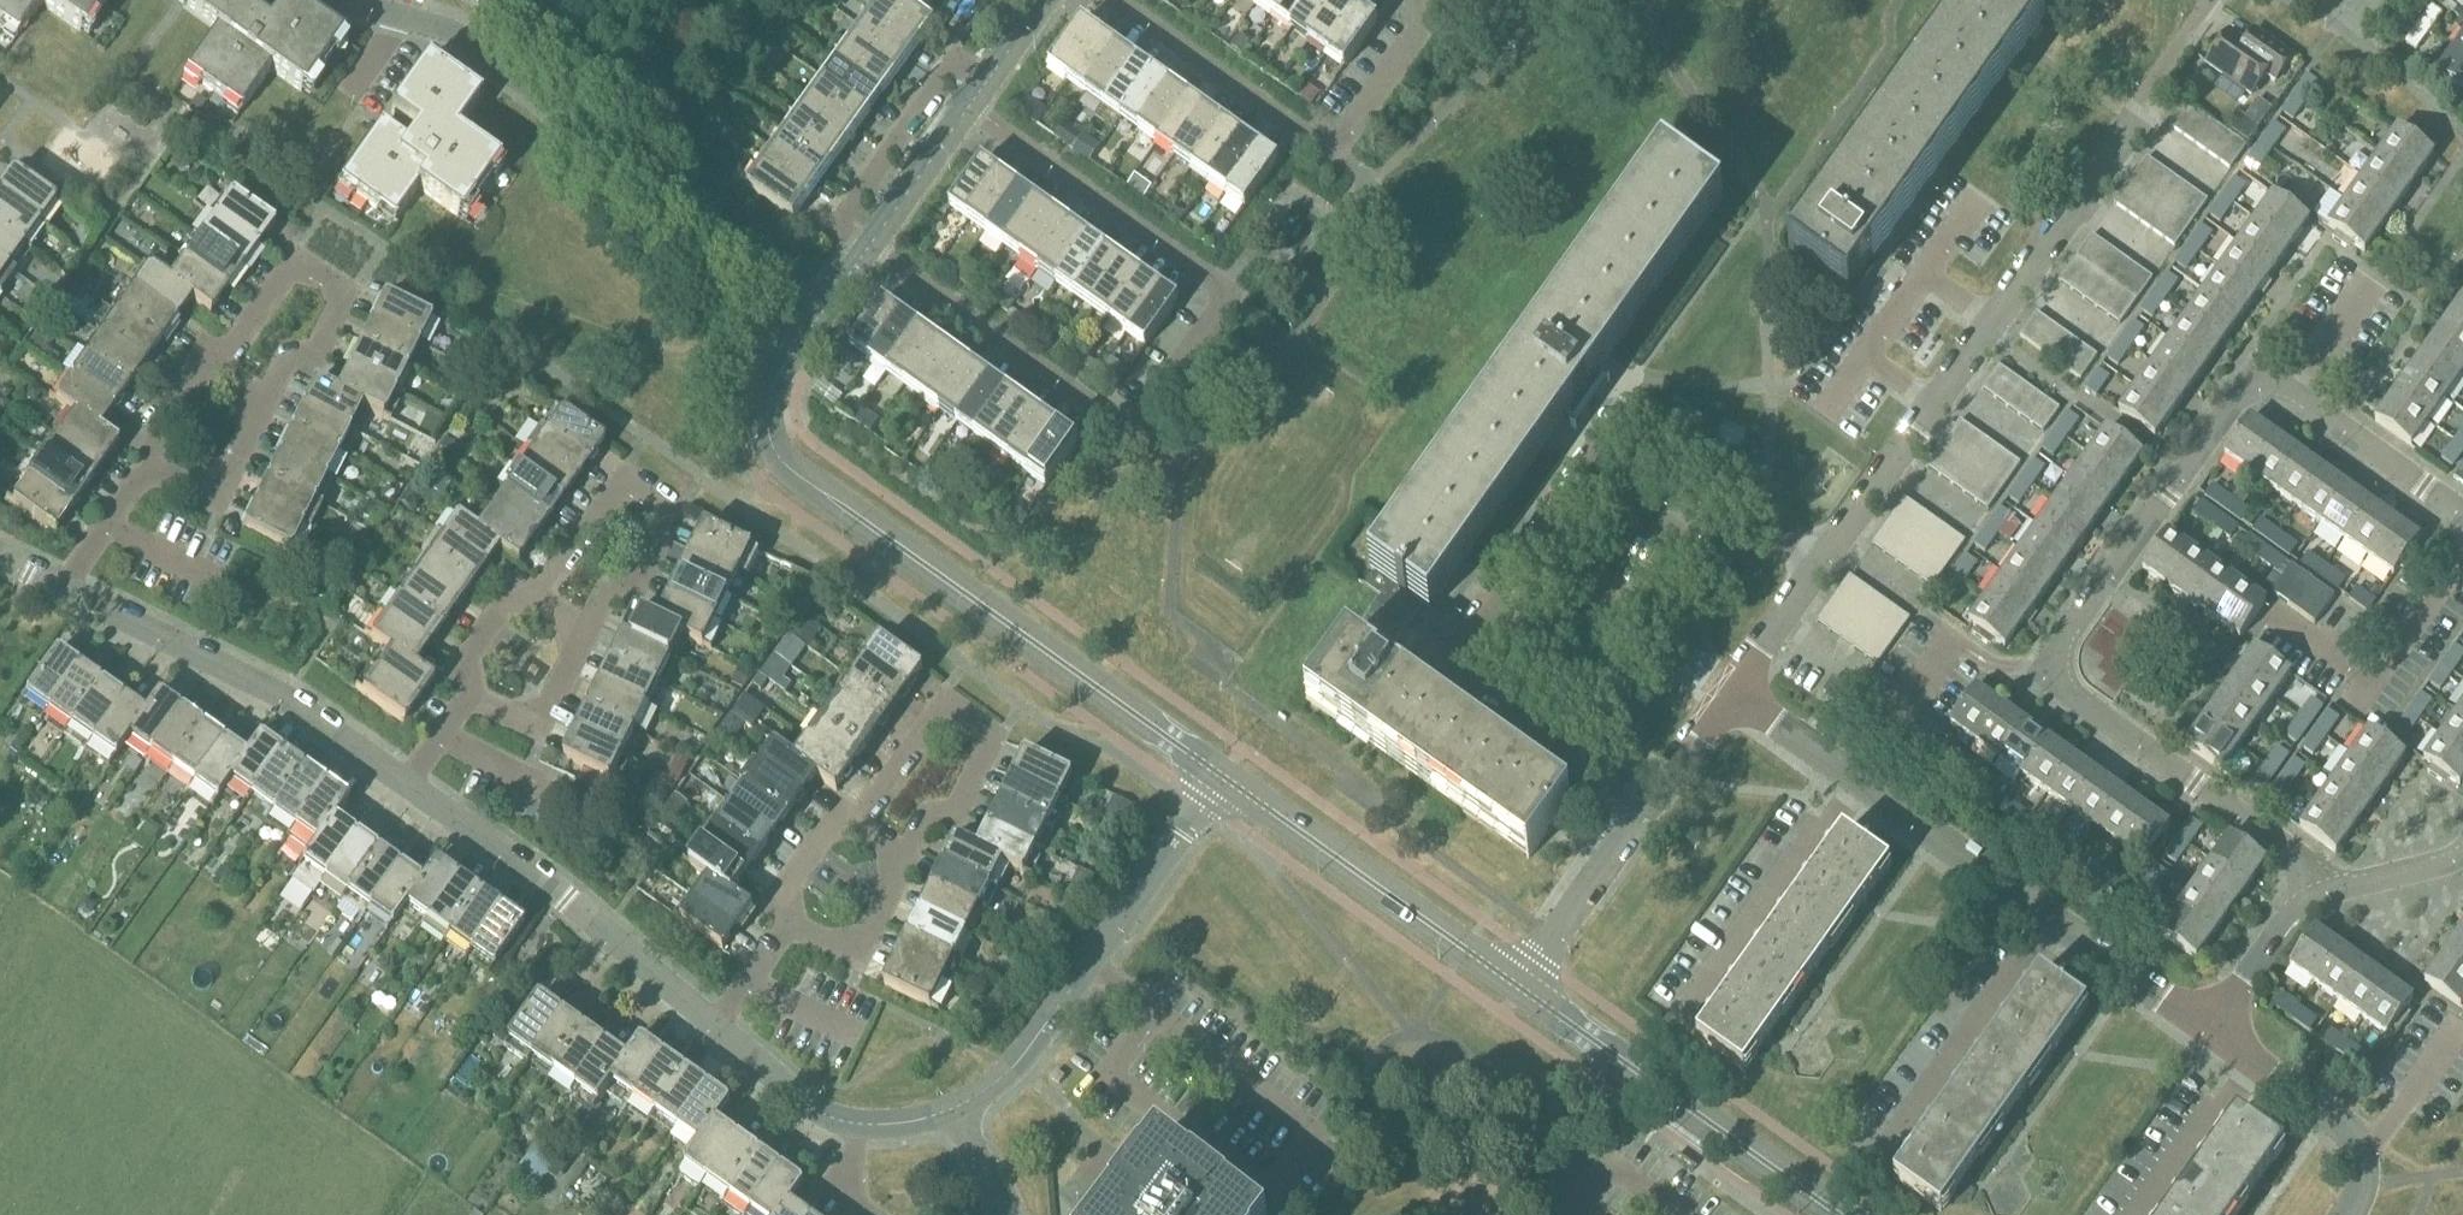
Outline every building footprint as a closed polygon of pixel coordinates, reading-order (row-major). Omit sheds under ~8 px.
[(2,27),(5,23),(20,34),(41,4),(80,32),(91,17),(94,19),(108,0),(0,0),(0,25),(2,27)] [(183,8),(217,32),(189,71),(204,82),(201,85),(226,102),(228,99),(243,109),(271,70),(301,92),(312,77),(315,79),(333,55),(329,52),(340,38),(313,18),(287,0),(280,10),(275,16),(261,6),(265,0),(189,0),(183,8)] [(838,11),(846,0),(823,0),(838,11)] [(878,12),(920,42),(932,24),(932,25),(933,23),(901,0),(887,0),(878,12)] [(1258,2),(1275,14),(1285,0),(1259,0),(1258,2)] [(1275,14),(1293,27),(1312,0),(1285,0),(1275,14)] [(1293,27),(1311,39),(1339,0),(1312,0),(1293,27)] [(1311,39),(1328,52),(1358,11),(1343,0),(1339,0),(1311,39)] [(1791,252),(1834,282),(1850,294),(1851,292),(1861,277),(1873,260),(1868,256),(1876,245),(2046,7),(2052,11),(2053,9),(2039,0),(1979,0),(1823,218),(1820,222),(1815,219),(1792,250),(1791,252)] [(2432,6),(2419,24),(2429,32),(2442,13),(2432,6)] [(1358,11),(1328,52),(1346,64),(1346,65),(1347,66),(1377,24),(1376,23),(1375,23),(1358,11)] [(878,12),(865,30),(907,59),(920,42),(878,12)] [(1081,24),(1051,66),(1052,67),(1070,79),(1099,38),(1082,25),(1081,24)] [(2419,24),(2406,42),(2416,50),(2429,32),(2419,24)] [(865,30),(853,48),(894,77),(907,59),(865,30)] [(2230,33),(2201,74),(2202,75),(2209,65),(2252,95),(2266,76),(2275,82),(2293,57),(2256,30),(2246,44),(2230,33)] [(2454,50),(2462,56),(2462,37),(2454,50)] [(1099,38),(1070,79),(1088,91),(1117,50),(1099,38)] [(853,48),(840,65),(882,95),(894,77),(853,48)] [(1117,50),(1088,91),(1105,104),(1135,63),(1117,50)] [(2437,74),(2445,80),(2442,85),(2441,86),(2442,87),(2455,96),(2459,90),(2462,93),(2462,56),(2454,50),(2437,74)] [(2298,60),(2293,67),(2300,72),(2305,65),(2303,63),(2298,60)] [(381,128),(343,180),(358,191),(356,194),(380,212),(382,208),(397,219),(419,188),(458,216),(468,201),(472,204),(489,179),(485,177),(496,162),(457,134),(481,101),(427,63),(405,93),(395,107),(391,113),(401,120),(408,124),(397,139),(391,135),(381,128)] [(1135,63),(1105,104),(1123,117),(1152,75),(1135,63)] [(840,65),(828,83),(869,112),(882,95),(840,65)] [(1152,75),(1123,117),(1141,129),(1170,88),(1152,75)] [(2309,76),(2296,94),(2307,102),(2320,83),(2309,76)] [(828,83),(815,100),(856,130),(869,112),(828,83)] [(1170,88),(1141,129),(1158,142),(1188,100),(1170,88)] [(2296,94),(2283,112),(2294,120),(2307,102),(2296,94)] [(1029,98),(1020,111),(1037,122),(1045,109),(1029,98)] [(815,100),(802,118),(844,147),(856,130),(815,100)] [(1188,100),(1158,142),(1176,154),(1205,113),(1188,100)] [(2187,103),(2170,126),(2182,135),(2199,111),(2187,103)] [(2199,111),(2182,135),(2194,143),(2211,120),(2199,111)] [(1205,113),(1176,154),(1194,167),(1223,125),(1205,113)] [(2239,114),(2228,129),(2249,143),(2259,128),(2245,118),(2239,114)] [(802,118),(790,135),(831,165),(844,147),(802,118)] [(2211,120),(2194,143),(2206,152),(2223,128),(2215,123),(2211,120)] [(2275,123),(2262,142),(2273,149),(2286,131),(2275,123)] [(1223,125),(1194,167),(1211,179),(1241,138),(1223,125)] [(2223,128),(2206,152),(2219,161),(2235,137),(2223,128)] [(2398,129),(2381,154),(2417,179),(2434,155),(2398,129)] [(1083,133),(1073,148),(1090,159),(1100,144),(1083,133)] [(790,135),(777,153),(818,182),(831,165),(790,135)] [(2235,137),(2219,161),(2231,169),(2247,146),(2247,145),(2235,137)] [(1241,138),(1211,179),(1229,192),(1258,150),(1241,138)] [(2262,142),(2249,160),(2260,168),(2273,149),(2262,142)] [(1258,150),(1229,192),(1246,204),(1247,205),(1277,163),(1276,162),(1276,163),(1258,150)] [(777,153),(764,171),(806,200),(818,182),(777,153)] [(2381,154),(2364,178),(2400,204),(2417,179),(2381,154)] [(2147,158),(2131,181),(2143,189),(2160,166),(2147,158)] [(1368,586),(1367,587),(1382,597),(1371,613),(1402,636),(1414,619),(1424,605),(1431,610),(1432,609),(1426,605),(1460,557),(1462,554),(1482,526),(1497,505),(1513,483),(1528,462),(1543,441),(1548,434),(1550,431),(1571,402),(1584,411),(1586,412),(1590,409),(1593,405),(1596,401),(1597,396),(1595,394),(1583,385),(1587,379),(1716,198),(1721,201),(1722,202),(1723,201),(1664,159),(1663,160),(1668,164),(1509,388),(1465,449),(1408,529),(1400,540),(1378,571),(1373,567),(1372,568),(1378,572),(1368,586)] [(981,164),(952,205),(953,206),(970,218),(1000,177),(982,165),(983,164),(981,164)] [(2160,166),(2143,189),(2155,198),(2172,175),(2160,166)] [(751,188),(751,189),(793,219),(793,218),(793,217),(806,200),(764,171),(752,188),(751,188)] [(0,192),(0,202),(38,228),(55,204),(56,202),(14,172),(0,192)] [(1135,174),(1127,184),(1144,195),(1151,184),(1135,174)] [(2172,175),(2155,198),(2168,207),(2184,183),(2172,175)] [(1000,177),(970,218),(988,231),(1018,190),(1000,177)] [(2236,178),(2223,197),(2234,204),(2247,186),(2236,178)] [(2364,178),(2346,202),(2383,228),(2400,204),(2364,178)] [(2131,181),(2115,204),(2127,212),(2143,189),(2131,181)] [(2184,183),(2168,207),(2180,215),(2196,192),(2184,183)] [(2143,189),(2127,212),(2139,221),(2155,198),(2143,189)] [(1018,190),(988,231),(1006,244),(1035,202),(1018,190)] [(226,191),(209,215),(215,220),(257,250),(275,226),(232,196),(226,191)] [(2196,192),(2180,215),(2192,224),(2208,201),(2196,192)] [(2274,195),(2256,220),(2293,246),(2310,221),(2274,195)] [(2223,197),(2210,215),(2221,223),(2234,204),(2223,197)] [(2155,198),(2139,221),(2151,230),(2168,207),(2155,198)] [(22,249),(38,228),(0,202),(0,234),(22,249)] [(1035,202),(1006,244),(1023,256),(1053,215),(1035,202)] [(2346,202),(2329,227),(2337,232),(2336,234),(2333,238),(2334,239),(2347,248),(2351,242),(2365,252),(2383,228),(2346,202)] [(2168,207),(2151,230),(2163,238),(2180,215),(2168,207)] [(1053,215),(1023,256),(1041,269),(1071,227),(1053,215)] [(2180,215),(2163,238),(2176,247),(2192,224),(2180,215)] [(215,220),(200,241),(242,271),(257,250),(215,220)] [(2256,220),(2239,244),(2276,270),(2293,246),(2256,220)] [(2202,226),(2189,244),(2200,252),(2213,234),(2202,226)] [(1071,227),(1041,269),(1059,281),(1088,240),(1071,227)] [(7,271),(22,249),(0,234),(0,266),(7,271)] [(2092,235),(2076,258),(2089,266),(2105,244),(2092,235)] [(1088,240),(1059,281),(1076,294),(1106,253),(1088,240)] [(200,241),(184,263),(227,293),(242,271),(200,241)] [(2105,244),(2089,266),(2101,275),(2117,252),(2105,244)] [(2189,244),(2176,263),(2187,270),(2200,252),(2189,244)] [(2239,244),(2222,268),(2258,294),(2276,270),(2239,244)] [(2117,252),(2101,275),(2113,284),(2129,261),(2117,252)] [(1106,253),(1076,294),(1094,306),(1123,265),(1106,253)] [(2076,258),(2059,281),(2072,290),(2089,266),(2076,258)] [(2129,261),(2113,284),(2125,292),(2141,270),(2129,261)] [(184,263),(169,285),(191,301),(211,315),(227,293),(184,263)] [(1123,265),(1094,306),(1112,319),(1141,278),(1123,265)] [(13,276),(7,271),(0,266),(0,294),(13,276)] [(2089,266),(2072,290),(2084,299),(2101,275),(2089,266)] [(2222,268),(2205,292),(2241,318),(2258,294),(2222,268)] [(2141,270),(2125,292),(2137,301),(2153,278),(2141,270)] [(149,271),(132,295),(174,325),(191,301),(169,285),(162,281),(149,271)] [(2168,274),(2155,292),(2166,300),(2179,282),(2168,274)] [(2101,275),(2084,299),(2096,307),(2113,284),(2101,275)] [(1141,278),(1112,319),(1129,332),(1159,290),(1141,278)] [(2113,284),(2096,307),(2108,316),(2125,292),(2113,284)] [(1159,290),(1129,332),(1147,344),(1146,344),(1148,345),(1178,303),(1176,302),(1176,303),(1159,290)] [(2125,292),(2108,316),(2120,325),(2137,301),(2125,292)] [(2155,292),(2142,310),(2153,318),(2166,300),(2155,292)] [(2205,292),(2188,316),(2224,342),(2241,318),(2205,292)] [(722,302),(720,305),(732,313),(739,303),(728,294),(726,297),(722,302)] [(132,295),(117,317),(159,347),(174,325),(132,295)] [(385,297),(372,323),(419,346),(431,321),(431,320),(385,297)] [(2444,325),(2462,338),(2462,302),(2461,301),(2444,325)] [(882,303),(852,345),(853,346),(871,358),(900,317),(883,305),(883,304),(882,303)] [(2037,313),(2020,336),(2033,345),(2049,321),(2037,313)] [(2188,316),(2171,340),(2207,366),(2224,342),(2188,316)] [(117,317),(101,338),(144,368),(159,347),(117,317)] [(900,317),(871,358),(889,371),(918,330),(900,317)] [(2049,321),(2033,345),(2045,354),(2061,330),(2049,321)] [(2134,322),(2121,340),(2132,348),(2145,329),(2134,322)] [(372,323),(360,348),(407,371),(419,346),(372,323)] [(2427,349),(2462,374),(2462,338),(2444,325),(2427,349)] [(918,330),(889,371),(906,383),(936,342),(918,330)] [(2061,330),(2045,354),(2057,362),(2074,339),(2061,330)] [(101,338),(86,359),(128,389),(144,368),(101,338)] [(2074,339),(2057,362),(2069,371),(2086,347),(2074,339)] [(2121,340),(2108,358),(2119,366),(2132,348),(2121,340)] [(2171,340),(2153,364),(2190,390),(2207,366),(2171,340)] [(936,342),(906,383),(924,396),(953,355),(936,342)] [(495,350),(483,345),(477,357),(488,363),(495,350)] [(2086,347),(2069,371),(2081,379),(2098,356),(2086,347)] [(360,348),(348,371),(395,394),(407,371),(360,348)] [(2410,373),(2446,399),(2462,375),(2462,374),(2427,349),(2410,373)] [(953,355),(924,396),(942,408),(971,367),(953,355)] [(86,359),(70,381),(112,411),(128,389),(86,359)] [(2153,364),(2136,389),(2173,414),(2190,390),(2153,364)] [(1999,366),(1983,389),(1995,398),(2012,374),(1999,366)] [(971,367),(942,408),(959,421),(989,380),(971,367)] [(2099,370),(2086,389),(2097,396),(2110,378),(2099,370)] [(338,393),(337,395),(361,407),(367,411),(383,418),(384,417),(395,394),(348,371),(338,393)] [(2410,373),(2393,397),(2429,423),(2446,399),(2410,373)] [(2012,374),(1995,398),(2007,407),(2024,383),(2012,374)] [(989,380),(959,421),(977,434),(1006,392),(989,380)] [(70,381),(54,404),(67,413),(74,418),(97,434),(99,430),(112,411),(70,381)] [(316,382),(303,409),(349,432),(361,407),(337,395),(338,393),(316,382)] [(2024,383),(2007,407),(2019,415),(2036,392),(2024,383)] [(32,385),(24,397),(35,404),(43,392),(32,385)] [(0,390),(0,396),(5,399),(10,392),(2,386),(0,390)] [(831,388),(824,398),(836,407),(844,396),(831,388)] [(2136,389),(2119,412),(2127,418),(2123,424),(2124,425),(2125,425),(2137,433),(2141,428),(2156,438),(2173,414),(2136,389)] [(1006,392),(977,434),(995,446),(1024,405),(1006,392)] [(2036,392),(2019,415),(2031,424),(2048,400),(2036,392)] [(2393,397),(2376,421),(2412,447),(2429,423),(2393,397)] [(3,411),(8,403),(0,398),(0,409),(3,411)] [(2048,400),(2031,424),(2044,432),(2060,409),(2048,400)] [(1024,405),(995,446),(1012,459),(1042,417),(1024,405)] [(303,409),(291,434),(337,456),(349,432),(303,409)] [(562,413),(546,435),(588,465),(604,442),(562,412),(562,413)] [(2069,413),(2058,428),(2069,435),(2080,420),(2069,413)] [(1042,417),(1012,459),(1030,471),(1059,430),(1042,417)] [(74,418),(58,439),(101,469),(119,444),(99,430),(97,434),(74,418)] [(2251,419),(2225,455),(2249,472),(2275,436),(2251,419)] [(1960,421),(1944,444),(1956,452),(1973,429),(1960,421)] [(2058,428),(2043,449),(2054,457),(2069,435),(2058,428)] [(1973,429),(1956,452),(1968,461),(1985,438),(1973,429)] [(2455,440),(2462,446),(2462,429),(2455,440)] [(1059,430),(1030,471),(1047,484),(1048,485),(1078,443),(1077,442),(1059,430)] [(2107,430),(2090,453),(2126,480),(2143,456),(2107,430)] [(540,431),(526,451),(532,455),(574,484),(588,465),(546,435),(540,431)] [(291,434),(279,458),(325,481),(337,456),(291,434)] [(2275,436),(2249,472),(2273,489),(2299,453),(2275,436)] [(1985,438),(1968,461),(1980,470),(1997,446),(1985,438)] [(58,439),(43,461),(85,491),(101,469),(58,439)] [(2442,459),(2453,467),(2462,452),(2462,446),(2455,440),(2442,459)] [(1944,444),(1927,467),(1940,475),(1956,452),(1944,444)] [(1997,446),(1980,470),(1993,478),(2009,455),(1997,446)] [(1956,452),(1940,475),(1952,484),(1968,461),(1956,452)] [(2090,453),(2073,478),(2109,504),(2126,480),(2090,453)] [(2299,453),(2273,489),(2297,506),(2323,470),(2299,453)] [(532,455),(517,476),(559,505),(574,484),(532,455)] [(2009,455),(1993,478),(2005,487),(2021,464),(2009,455)] [(279,458),(267,482),(313,505),(325,481),(279,458)] [(2035,460),(2022,479),(2033,486),(2046,468),(2035,460)] [(43,461),(27,483),(70,513),(85,491),(43,461)] [(1968,461),(1952,484),(1964,493),(1980,470),(1968,461)] [(510,470),(496,491),(503,496),(545,525),(559,505),(517,476),(510,470)] [(1980,470),(1964,493),(1976,501),(1993,478),(1980,470)] [(2323,470),(2297,506),(2321,523),(2347,487),(2323,470)] [(1993,478),(1976,501),(1988,510),(2005,487),(1993,478)] [(2073,478),(2055,502),(2091,528),(2109,504),(2073,478)] [(2022,479),(2009,497),(2020,505),(2033,486),(2022,479)] [(267,482),(255,506),(301,529),(308,532),(319,508),(313,505),(267,482)] [(12,504),(11,505),(47,530),(48,529),(55,534),(70,513),(27,483),(12,504)] [(2214,485),(2206,496),(2224,509),(2232,498),(2214,485)] [(2347,487),(2321,523),(2345,540),(2371,504),(2347,487)] [(503,496),(489,514),(532,544),(545,525),(503,496)] [(1905,498),(1889,521),(1901,530),(1917,507),(1905,498)] [(2232,498),(2224,509),(2242,522),(2250,511),(2232,498)] [(2055,502),(2038,526),(2074,552),(2091,528),(2055,502)] [(2201,502),(2194,512),(2213,526),(2220,515),(2201,502)] [(2371,504),(2345,540),(2369,557),(2395,521),(2371,504)] [(255,506),(244,529),(290,552),(290,551),(301,529),(255,506)] [(1917,507),(1901,530),(1913,539),(1929,515),(1917,507)] [(2001,508),(1988,526),(1998,534),(2001,529),(2011,515),(2001,508)] [(476,533),(475,534),(498,550),(518,564),(532,544),(489,514),(479,529),(476,533)] [(1929,515),(1913,539),(1925,547),(1942,524),(1929,515)] [(2220,515),(2213,526),(2231,538),(2238,528),(2220,515)] [(450,529),(441,541),(483,571),(498,550),(475,534),(476,533),(470,528),(457,519),(456,520),(450,529)] [(2261,519),(2253,530),(2272,543),(2279,532),(2261,519)] [(1889,521),(1872,544),(1884,553),(1901,530),(1889,521)] [(2395,521),(2369,557),(2394,575),(2400,567),(2406,571),(2407,570),(2406,570),(2415,557),(2409,553),(2420,539),(2395,521)] [(1942,524),(1925,547),(1937,556),(1954,533),(1949,529),(1942,524)] [(707,526),(693,553),(739,576),(740,574),(747,578),(760,553),(753,549),(753,548),(707,526)] [(1988,526),(1975,545),(1985,552),(1998,534),(1988,526)] [(2038,526),(2021,550),(2057,576),(2074,552),(2038,526)] [(1901,530),(1884,553),(1897,562),(1913,539),(1901,530)] [(2279,532),(2272,543),(2290,556),(2298,545),(2279,532)] [(1954,533),(1937,556),(1950,564),(1966,541),(1954,533)] [(2169,533),(2143,570),(2167,587),(2193,551),(2169,533)] [(434,536),(420,556),(427,561),(469,591),(483,571),(441,541),(434,536)] [(2249,536),(2242,546),(2260,560),(2268,549),(2249,536)] [(1913,539),(1897,562),(1909,570),(1925,547),(1913,539)] [(1925,547),(1909,570),(1921,579),(1937,556),(1925,547)] [(2268,549),(2260,560),(2278,573),(2286,562),(2268,549)] [(2021,550),(2004,574),(2040,600),(2057,576),(2021,550)] [(2193,551),(2167,587),(2192,604),(2218,568),(2193,551)] [(693,553),(681,577),(727,600),(739,576),(693,553)] [(2309,553),(2301,564),(2319,577),(2327,566),(2309,553)] [(281,554),(277,562),(291,568),(294,561),(281,554)] [(1937,556),(1921,579),(1933,588),(1950,564),(1937,556)] [(1967,556),(1954,574),(1964,582),(1978,564),(1967,556)] [(427,561),(412,581),(454,611),(469,591),(427,561)] [(2292,566),(2273,594),(2275,596),(2315,625),(2335,597),(2314,582),(2314,581),(2304,574),(2303,574),(2292,566)] [(2327,566),(2319,577),(2338,590),(2345,579),(2327,566)] [(2218,568),(2192,604),(2216,622),(2242,585),(2218,568)] [(1954,574),(1941,592),(1951,600),(1964,582),(1954,574)] [(2004,574),(1987,599),(2023,624),(2040,600),(2004,574)] [(1850,576),(1833,599),(1846,607),(1862,584),(1850,576)] [(681,577),(670,601),(716,623),(727,600),(681,577)] [(412,581),(398,601),(440,630),(454,611),(412,581)] [(1862,584),(1846,607),(1858,616),(1874,593),(1862,584)] [(2242,585),(2216,622),(2240,639),(2241,638),(2266,603),(2242,585)] [(2357,588),(2350,599),(2368,612),(2376,601),(2357,588)] [(1874,593),(1858,616),(1870,625),(1886,602),(1874,593)] [(1833,599),(1817,622),(1829,631),(1846,607),(1833,599)] [(1987,599),(1969,623),(1978,629),(1974,634),(1975,635),(1987,644),(1991,638),(2006,648),(2023,624),(1987,599)] [(398,601),(385,619),(427,649),(440,630),(398,601)] [(659,622),(658,624),(682,636),(690,640),(704,646),(705,645),(716,623),(670,601),(659,622)] [(1886,602),(1870,625),(1882,633),(1899,610),(1886,602)] [(1846,607),(1829,631),(1841,639),(1858,616),(1846,607)] [(1899,610),(1882,633),(1894,642),(1911,619),(1899,610)] [(638,611),(624,638),(670,660),(682,636),(658,624),(659,622),(638,611)] [(1343,652),(1308,701),(1309,702),(1313,696),(1344,718),(1365,734),(1366,734),(1465,805),(1532,853),(1528,858),(1529,859),(1548,832),(1553,826),(1571,800),(1570,799),(1566,805),(1564,804),(1422,703),(1419,701),(1394,683),(1398,677),(1381,665),(1395,647),(1402,636),(1371,613),(1370,614),(1365,622),(1363,624),(1350,642),(1343,652)] [(379,615),(365,634),(371,639),(384,649),(390,653),(412,669),(414,667),(425,651),(427,649),(385,619),(379,615)] [(1858,616),(1841,639),(1853,648),(1870,625),(1858,616)] [(802,617),(788,636),(798,643),(812,624),(802,617)] [(1870,625),(1853,648),(1866,657),(1882,633),(1870,625)] [(1882,633),(1866,657),(1878,665),(1894,642),(1882,633)] [(874,636),(859,657),(866,662),(908,692),(924,670),(882,640),(881,641),(874,636)] [(624,638),(613,662),(659,684),(670,660),(624,638)] [(2443,664),(2453,672),(2462,658),(2462,651),(2456,646),(2443,664)] [(2255,649),(2238,673),(2274,699),(2291,675),(2255,649)] [(56,653),(26,695),(27,696),(48,711),(78,669),(56,653)] [(390,653),(376,674),(418,704),(434,681),(414,667),(412,669),(390,653)] [(613,662),(601,686),(647,709),(659,684),(613,662)] [(866,662),(852,682),(894,712),(908,692),(866,662)] [(2443,664),(2430,682),(2440,690),(2453,672),(2443,664)] [(78,669),(48,711),(70,726),(100,684),(78,669)] [(369,669),(356,688),(362,693),(404,723),(418,704),(376,674),(369,669)] [(2238,673),(2220,697),(2256,723),(2274,699),(2238,673)] [(1824,693),(1824,694),(1846,710),(1856,695),(1834,679),(1824,693)] [(852,682),(838,702),(880,732),(894,712),(852,682)] [(100,684),(70,726),(92,742),(122,700),(100,684)] [(601,686),(589,711),(635,733),(647,709),(601,686)] [(1977,689),(1951,725),(1975,742),(2001,706),(1977,689)] [(2422,694),(2409,712),(2419,720),(2432,701),(2422,694)] [(145,716),(129,739),(150,754),(180,712),(157,695),(143,715),(145,716)] [(2220,697),(2203,722),(2239,748),(2256,723),(2220,697)] [(2312,699),(2299,717),(2310,725),(2323,707),(2312,699)] [(122,700),(92,742),(115,758),(129,739),(145,716),(143,715),(122,700)] [(741,702),(732,713),(742,721),(747,713),(752,708),(746,703),(742,700),(741,702)] [(838,702),(824,722),(865,752),(880,732),(838,702)] [(2001,706),(1975,742),(1999,759),(2025,723),(2001,706)] [(589,711),(577,734),(623,757),(635,733),(589,711)] [(2329,711),(2316,730),(2326,737),(2339,719),(2329,711)] [(180,712),(150,754),(172,769),(202,727),(180,712)] [(2409,712),(2396,730),(2406,738),(2419,720),(2409,712)] [(2441,736),(2462,751),(2462,715),(2459,712),(2441,736)] [(731,715),(716,735),(731,745),(745,726),(731,715)] [(2299,717),(2286,735),(2297,743),(2310,725),(2299,717)] [(824,722),(810,742),(851,772),(865,752),(824,722)] [(2203,722),(2186,746),(2222,772),(2239,748),(2203,722)] [(2025,723),(1999,759),(2024,776),(2049,740),(2025,723)] [(202,727),(172,769),(194,785),(224,743),(202,727)] [(2316,730),(2303,748),(2313,755),(2326,737),(2316,730)] [(2363,740),(2352,755),(2388,781),(2406,756),(2369,730),(2368,733),(2363,740)] [(577,734),(565,758),(585,768),(611,781),(612,780),(623,757),(577,734)] [(2424,761),(2432,766),(2428,772),(2429,773),(2430,773),(2442,782),(2446,776),(2460,786),(2462,783),(2462,751),(2441,736),(2424,761)] [(247,759),(231,781),(252,796),(282,755),(259,738),(245,758),(247,759)] [(766,738),(750,760),(755,764),(762,768),(803,798),(818,778),(796,762),(797,760),(792,757),(766,738)] [(2049,740),(2024,776),(2048,794),(2073,757),(2049,740)] [(797,760),(796,762),(818,778),(837,791),(851,772),(810,742),(797,760)] [(224,743),(194,785),(216,801),(217,801),(220,796),(231,781),(247,759),(245,758),(224,743)] [(2278,747),(2264,765),(2276,773),(2289,755),(2278,747)] [(1942,752),(1934,763),(1952,776),(1960,765),(1942,752)] [(1027,753),(1014,779),(1060,802),(1073,776),(1027,753)] [(282,755),(252,796),(274,812),(304,770),(282,755)] [(2352,755),(2335,779),(2371,805),(2388,781),(2352,755)] [(2073,757),(2048,794),(2072,811),(2097,775),(2073,757)] [(2295,759),(2282,777),(2292,785),(2305,767),(2295,759)] [(755,764),(741,784),(747,788),(789,818),(803,798),(762,768),(755,764)] [(1960,765),(1952,776),(1970,789),(1978,778),(1971,773),(1960,765)] [(2264,765),(2251,784),(2262,791),(2263,791),(2276,773),(2264,765)] [(585,768),(579,781),(605,794),(611,781),(585,768)] [(304,770),(274,812),(296,827),(326,786),(304,770)] [(2097,775),(2072,811),(2096,828),(2121,792),(2097,775)] [(2282,777),(2269,796),(2279,803),(2292,785),(2282,777)] [(1014,779),(1002,803),(1048,826),(1060,802),(1014,779)] [(2335,779),(2318,803),(2354,829),(2371,805),(2335,779)] [(326,786),(296,827),(316,842),(332,820),(334,821),(348,802),(326,786)] [(1989,786),(1982,797),(2000,809),(2007,799),(1989,786)] [(747,788),(733,808),(775,838),(789,818),(747,788)] [(2121,792),(2096,828),(2120,845),(2146,809),(2121,792)] [(677,797),(666,813),(674,819),(686,803),(677,797)] [(1109,809),(1103,821),(1119,829),(1125,817),(1131,805),(1115,797),(1109,809)] [(2007,799),(2000,809),(2018,822),(2026,812),(2007,799)] [(1002,803),(990,827),(1036,849),(1048,826),(1002,803)] [(2318,803),(2300,828),(2337,853),(2354,829),(2318,803)] [(733,808),(719,828),(761,857),(775,838),(733,808)] [(2146,809),(2120,845),(2144,862),(2149,854),(2156,858),(2157,857),(2156,857),(2165,846),(2165,845),(2159,841),(2170,826),(2146,809)] [(2192,819),(2179,838),(2190,845),(2203,827),(2192,819)] [(309,852),(302,862),(303,863),(325,878),(356,836),(334,821),(332,820),(316,842),(309,852)] [(2037,820),(2030,830),(2048,843),(2056,833),(2037,820)] [(979,849),(978,851),(1002,863),(1008,866),(1024,874),(1024,873),(1036,849),(990,827),(979,849)] [(719,828),(705,848),(746,878),(761,857),(719,828)] [(1842,835),(1795,902),(1841,935),(1862,905),(1868,897),(1889,868),(1889,869),(1891,867),(1844,833),(1842,835)] [(2056,833),(2048,843),(2066,856),(2074,846),(2056,833)] [(356,836),(325,878),(347,894),(378,852),(356,836)] [(2230,837),(2213,861),(2249,886),(2266,862),(2230,837)] [(2179,838),(2166,856),(2177,864),(2190,845),(2179,838)] [(958,839),(945,864),(990,887),(1002,863),(978,851),(979,849),(958,839)] [(691,866),(691,867),(705,877),(710,881),(732,897),(734,895),(746,878),(705,848),(691,866)] [(378,852),(347,894),(369,909),(383,890),(399,867),(378,852)] [(2085,854),(2077,864),(2096,877),(2103,867),(2085,854)] [(2213,861),(2196,885),(2232,910),(2249,886),(2213,861)] [(421,883),(406,906),(427,921),(457,879),(434,862),(420,882),(421,883)] [(945,864),(933,888),(979,911),(990,887),(945,864)] [(383,890),(369,909),(391,925),(392,925),(400,914),(406,906),(421,883),(420,882),(399,867),(383,890)] [(2103,867),(2096,877),(2114,890),(2122,880),(2103,867)] [(2158,867),(2145,885),(2156,893),(2169,875),(2158,867)] [(427,921),(421,929),(443,944),(448,936),(478,894),(457,879),(427,921)] [(710,881),(696,901),(738,931),(754,909),(753,909),(734,895),(732,897),(710,881)] [(2145,885),(2132,904),(2133,904),(2143,911),(2156,893),(2145,885)] [(2196,885),(2178,909),(2215,935),(2232,910),(2196,885)] [(933,888),(921,913),(967,936),(979,911),(933,888)] [(478,894),(448,936),(470,952),(476,944),(500,910),(478,894)] [(682,920),(681,921),(724,951),(738,931),(696,901),(682,920)] [(1795,902),(1747,970),(1793,1003),(1814,973),(1820,965),(1841,935),(1795,902)] [(2178,909),(2161,933),(2187,952),(2197,959),(2215,935),(2178,909)] [(476,944),(470,952),(493,967),(493,968),(523,926),(500,910),(476,944)] [(921,913),(909,937),(955,959),(967,936),(921,913)] [(2316,930),(2290,966),(2316,984),(2341,948),(2316,930)] [(2443,958),(2462,973),(2462,936),(2460,934),(2443,958)] [(909,937),(897,961),(943,984),(955,959),(909,937)] [(2341,948),(2316,984),(2339,1001),(2365,965),(2341,948)] [(2425,982),(2461,1008),(2462,1006),(2462,973),(2443,958),(2425,982)] [(897,961),(885,985),(931,1008),(932,1007),(943,984),(897,961)] [(2365,965),(2339,1001),(2363,1018),(2389,982),(2365,965)] [(1699,1036),(1697,1038),(1744,1072),(1746,1070),(1745,1070),(1751,1062),(1766,1041),(1772,1032),(1793,1003),(1747,970),(1699,1037),(1699,1036)] [(2027,993),(1992,1042),(2038,1075),(2060,1046),(2065,1037),(2086,1009),(2088,1007),(2041,974),(2039,975),(2040,976),(2027,993)] [(2389,982),(2363,1018),(2387,1035),(2393,1027),(2399,1032),(2400,1030),(2409,1018),(2403,1014),(2413,999),(2389,982)] [(2282,994),(2274,1005),(2281,1010),(2292,1018),(2300,1006),(2282,994)] [(510,1039),(505,1047),(528,1063),(534,1056),(564,1014),(540,997),(533,1007),(510,1039)] [(2300,1006),(2292,1018),(2310,1030),(2317,1019),(2300,1006)] [(564,1014),(534,1056),(555,1071),(585,1029),(564,1014)] [(2329,1027),(2321,1038),(2339,1051),(2347,1040),(2329,1027)] [(585,1029),(555,1071),(577,1087),(607,1045),(585,1029)] [(630,1061),(614,1084),(635,1098),(665,1056),(642,1040),(628,1060),(630,1061)] [(2347,1040),(2339,1051),(2358,1064),(2365,1053),(2347,1040)] [(1992,1042),(1944,1110),(1990,1143),(2011,1113),(2017,1105),(2038,1075),(1992,1042)] [(607,1045),(577,1087),(599,1102),(600,1103),(606,1096),(614,1084),(630,1061),(628,1060),(607,1045)] [(665,1056),(635,1098),(657,1114),(687,1072),(665,1056)] [(1053,1077),(1052,1078),(1060,1084),(1065,1078),(1065,1077),(1057,1071),(1056,1073),(1053,1077)] [(687,1072),(657,1114),(679,1129),(709,1087),(687,1072)] [(709,1087),(679,1129),(699,1144),(716,1122),(718,1123),(732,1104),(709,1087)] [(1896,1176),(1895,1178),(1942,1212),(1943,1210),(1963,1181),(1969,1173),(1990,1143),(1944,1110),(1903,1168),(1896,1177),(1896,1176)] [(2189,1183),(2235,1214),(2236,1214),(2257,1186),(2262,1178),(2283,1149),(2285,1147),(2238,1114),(2236,1116),(2237,1116),(2189,1183)] [(687,1165),(680,1174),(702,1190),(709,1181),(739,1138),(718,1123),(716,1122),(699,1144),(691,1156),(686,1164),(687,1165)] [(542,1137),(518,1170),(540,1186),(547,1176),(564,1153),(542,1137)] [(709,1181),(702,1190),(723,1205),(730,1196),(760,1154),(739,1138),(709,1181)] [(1106,1214),(1251,1214),(1159,1145),(1130,1184),(1136,1188),(1124,1203),(1118,1199),(1106,1214)] [(567,1151),(557,1163),(566,1170),(575,1157),(567,1151)] [(760,1154),(730,1196),(752,1211),(782,1169),(760,1154)] [(752,1211),(757,1214),(781,1214),(789,1204),(791,1205),(805,1186),(782,1169),(752,1211)] [(2166,1214),(2235,1214),(2189,1183),(2166,1214)] [(791,1205),(789,1204),(781,1214),(805,1214),(791,1205)]
